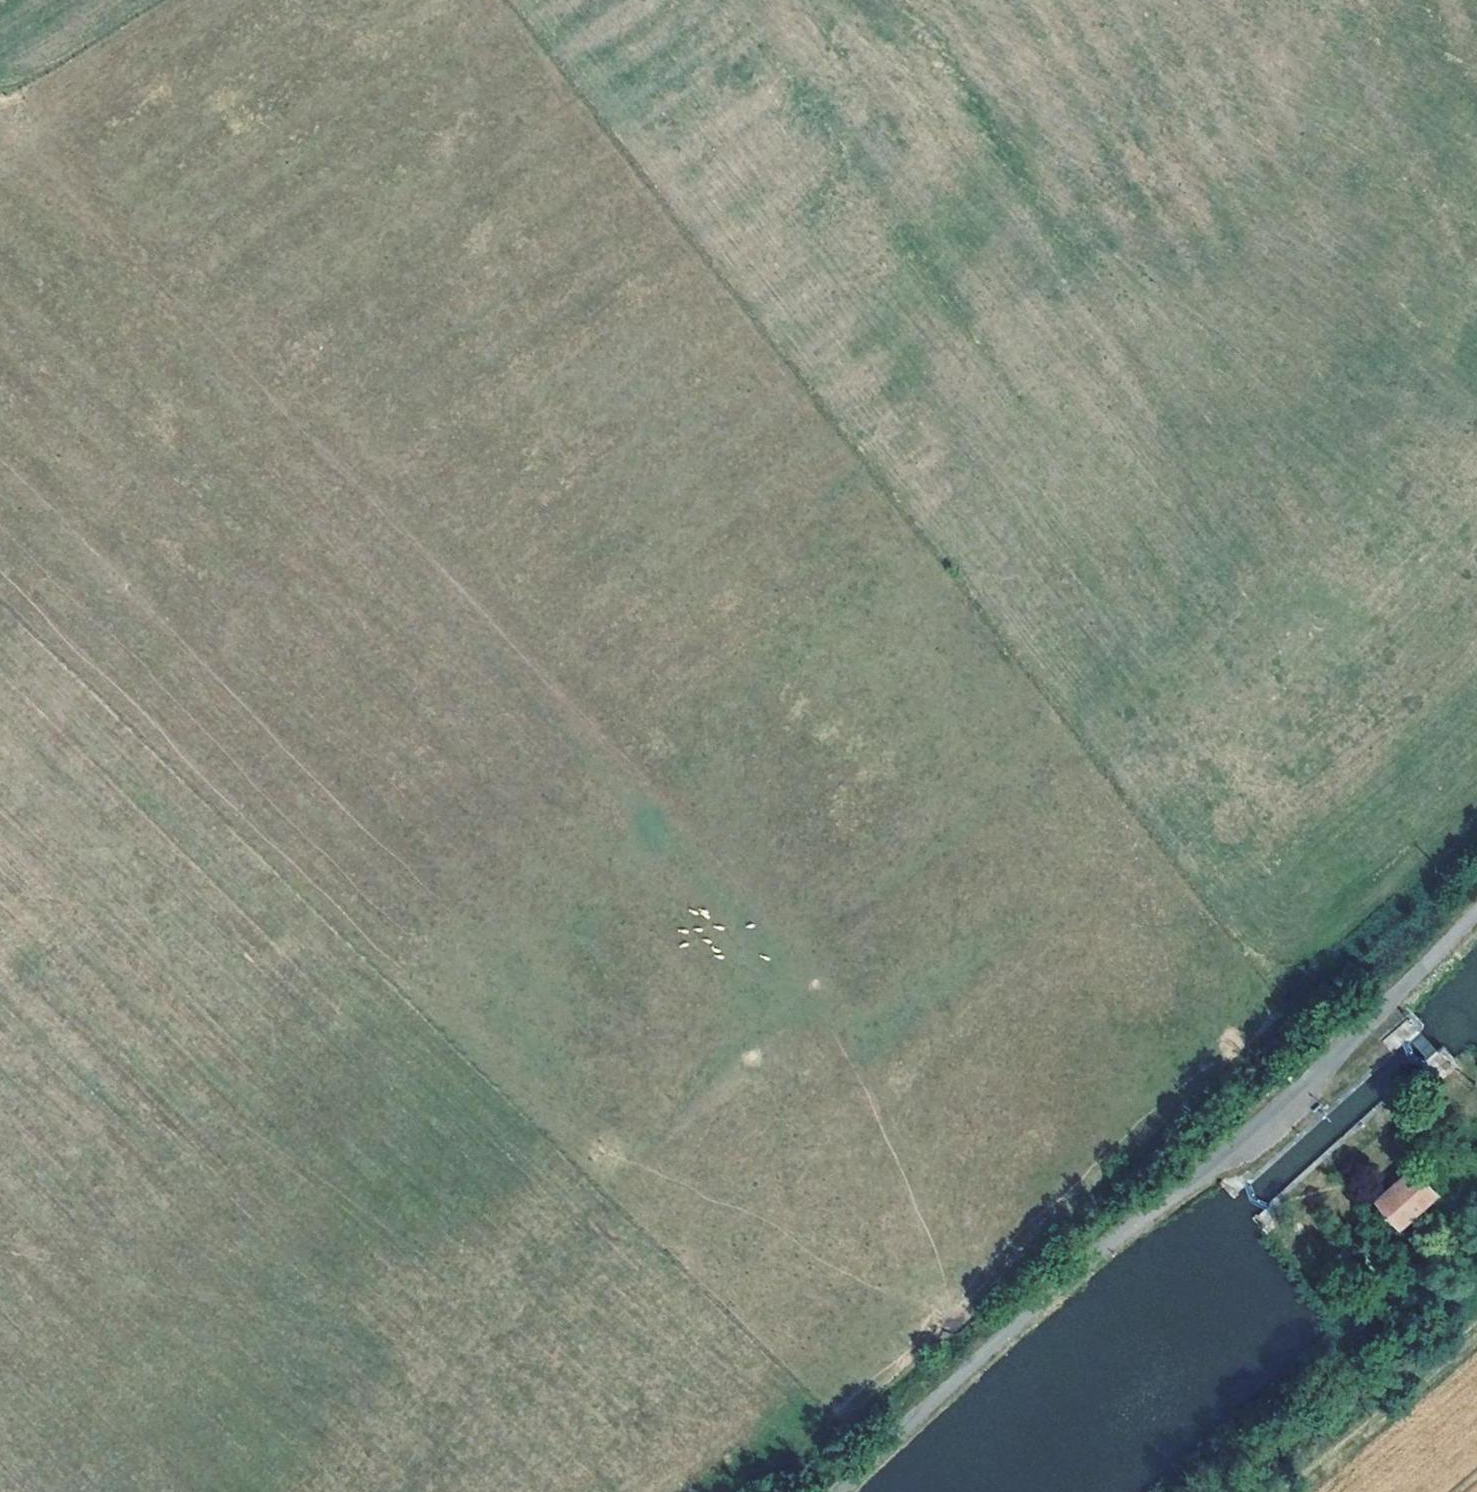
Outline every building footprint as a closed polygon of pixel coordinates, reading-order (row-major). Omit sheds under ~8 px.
[(1421,1163),(1381,1197),(1404,1222),(1443,1189),(1421,1163)]
